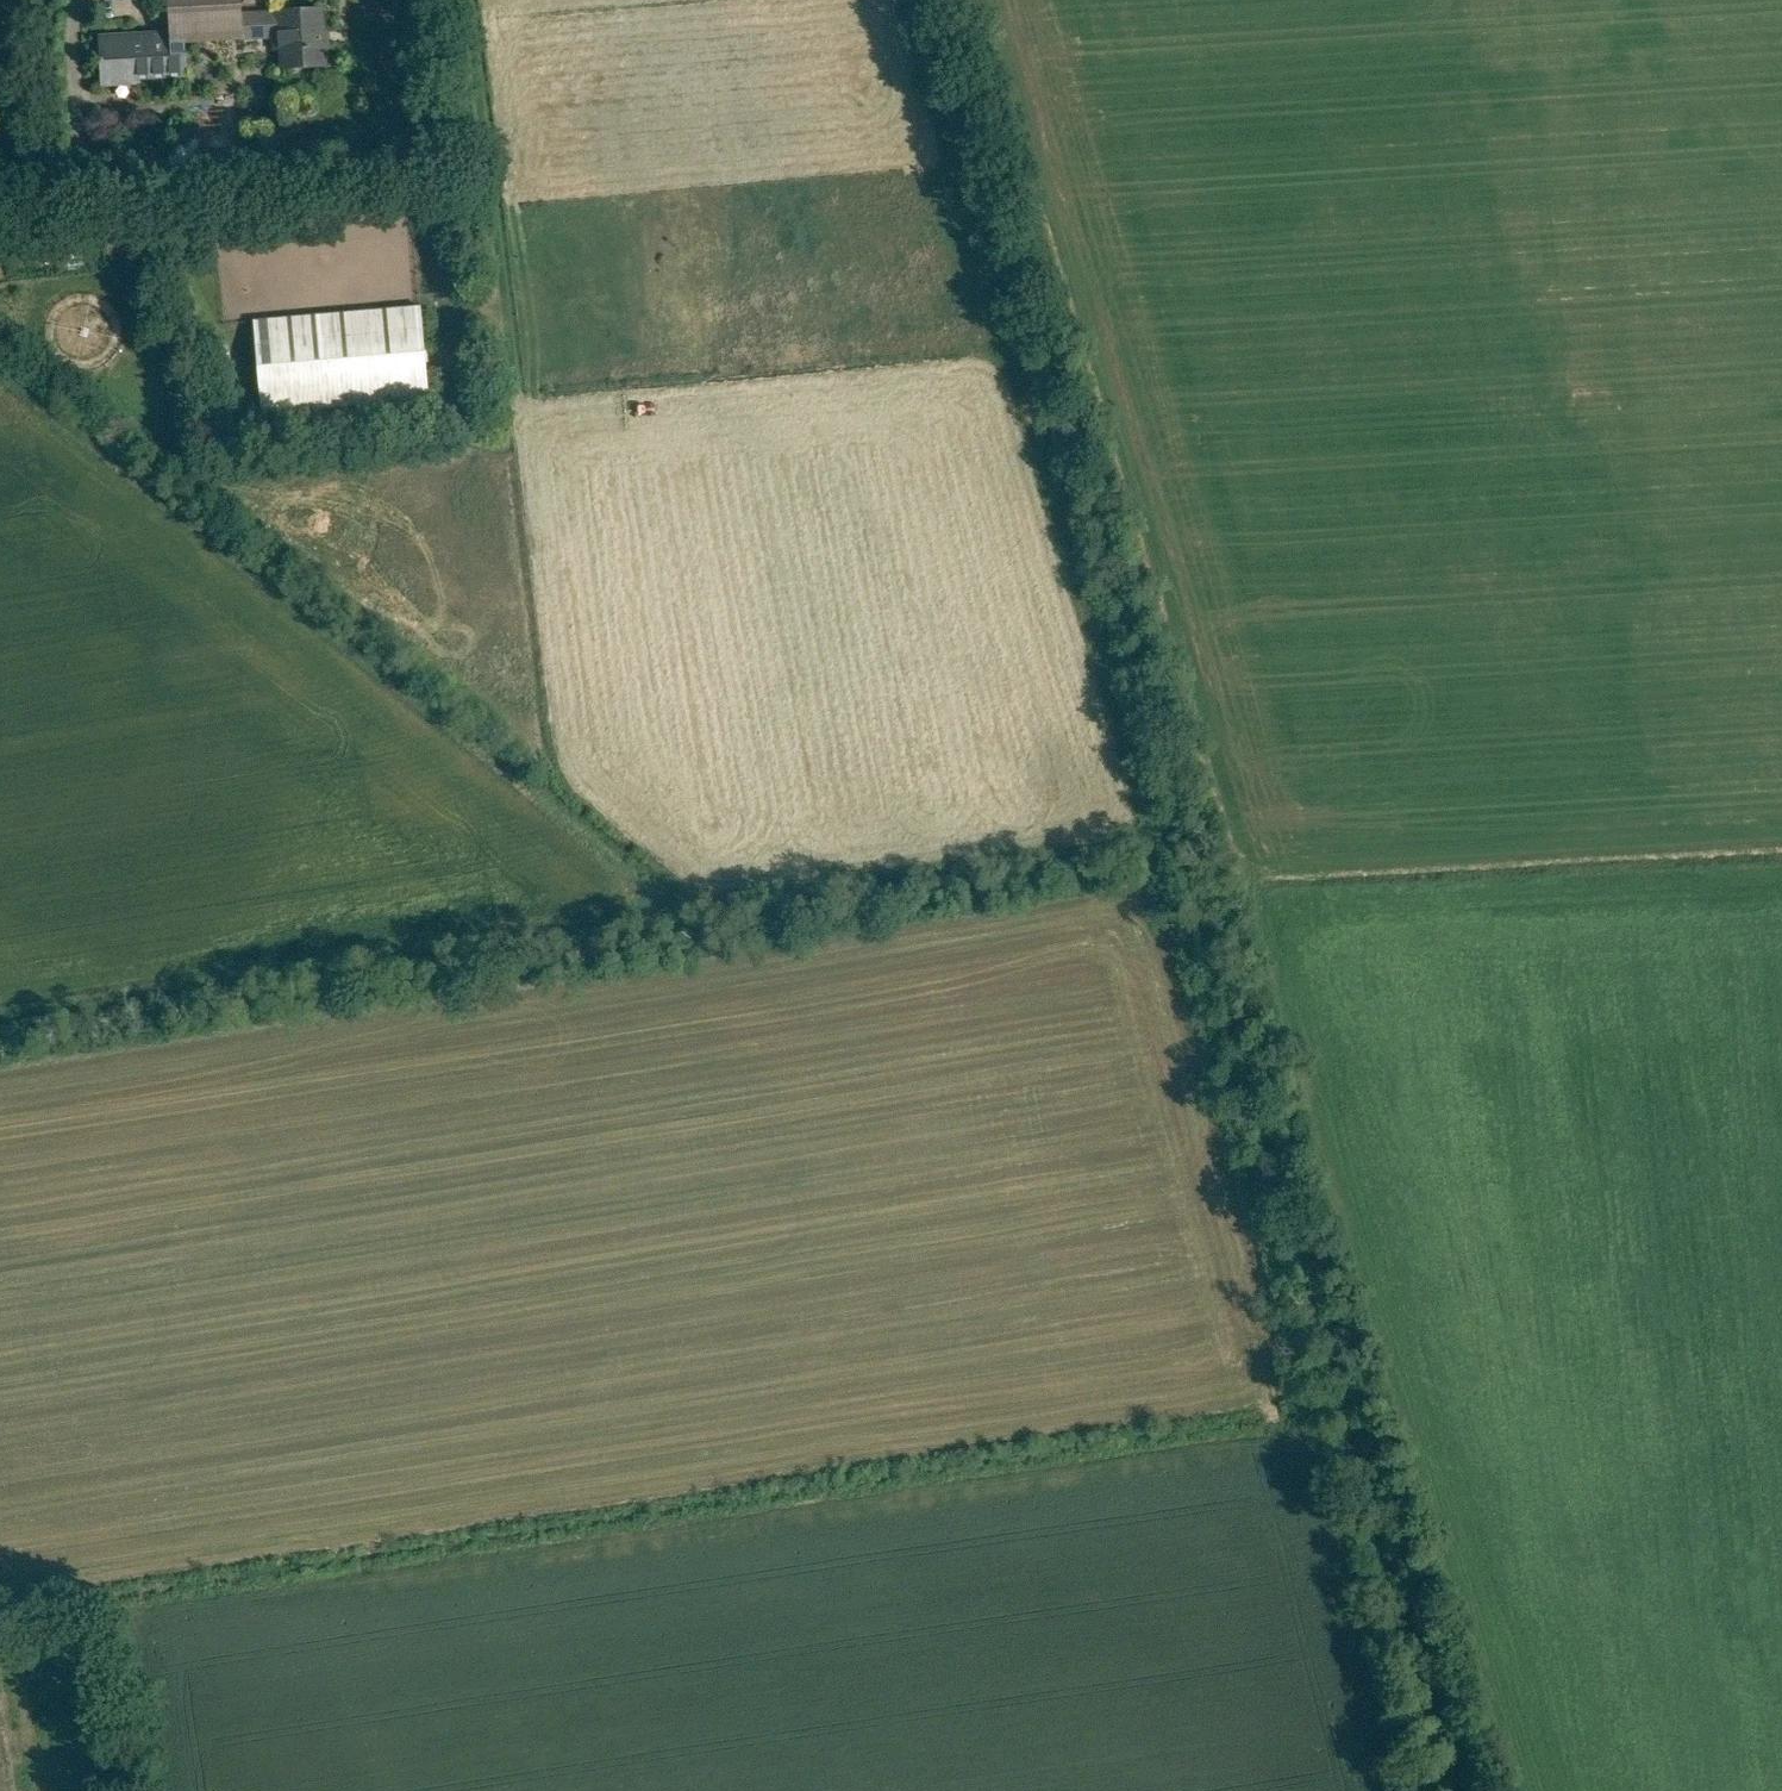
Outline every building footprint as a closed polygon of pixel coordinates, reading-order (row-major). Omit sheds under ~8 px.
[(172,33),(91,38),(94,86),(175,81),(173,47),(268,41),(271,81),(315,78),(310,6),(236,10),(236,0),(170,0),(172,33)] [(412,302),(254,320),(265,420),(424,402),(412,302)]
